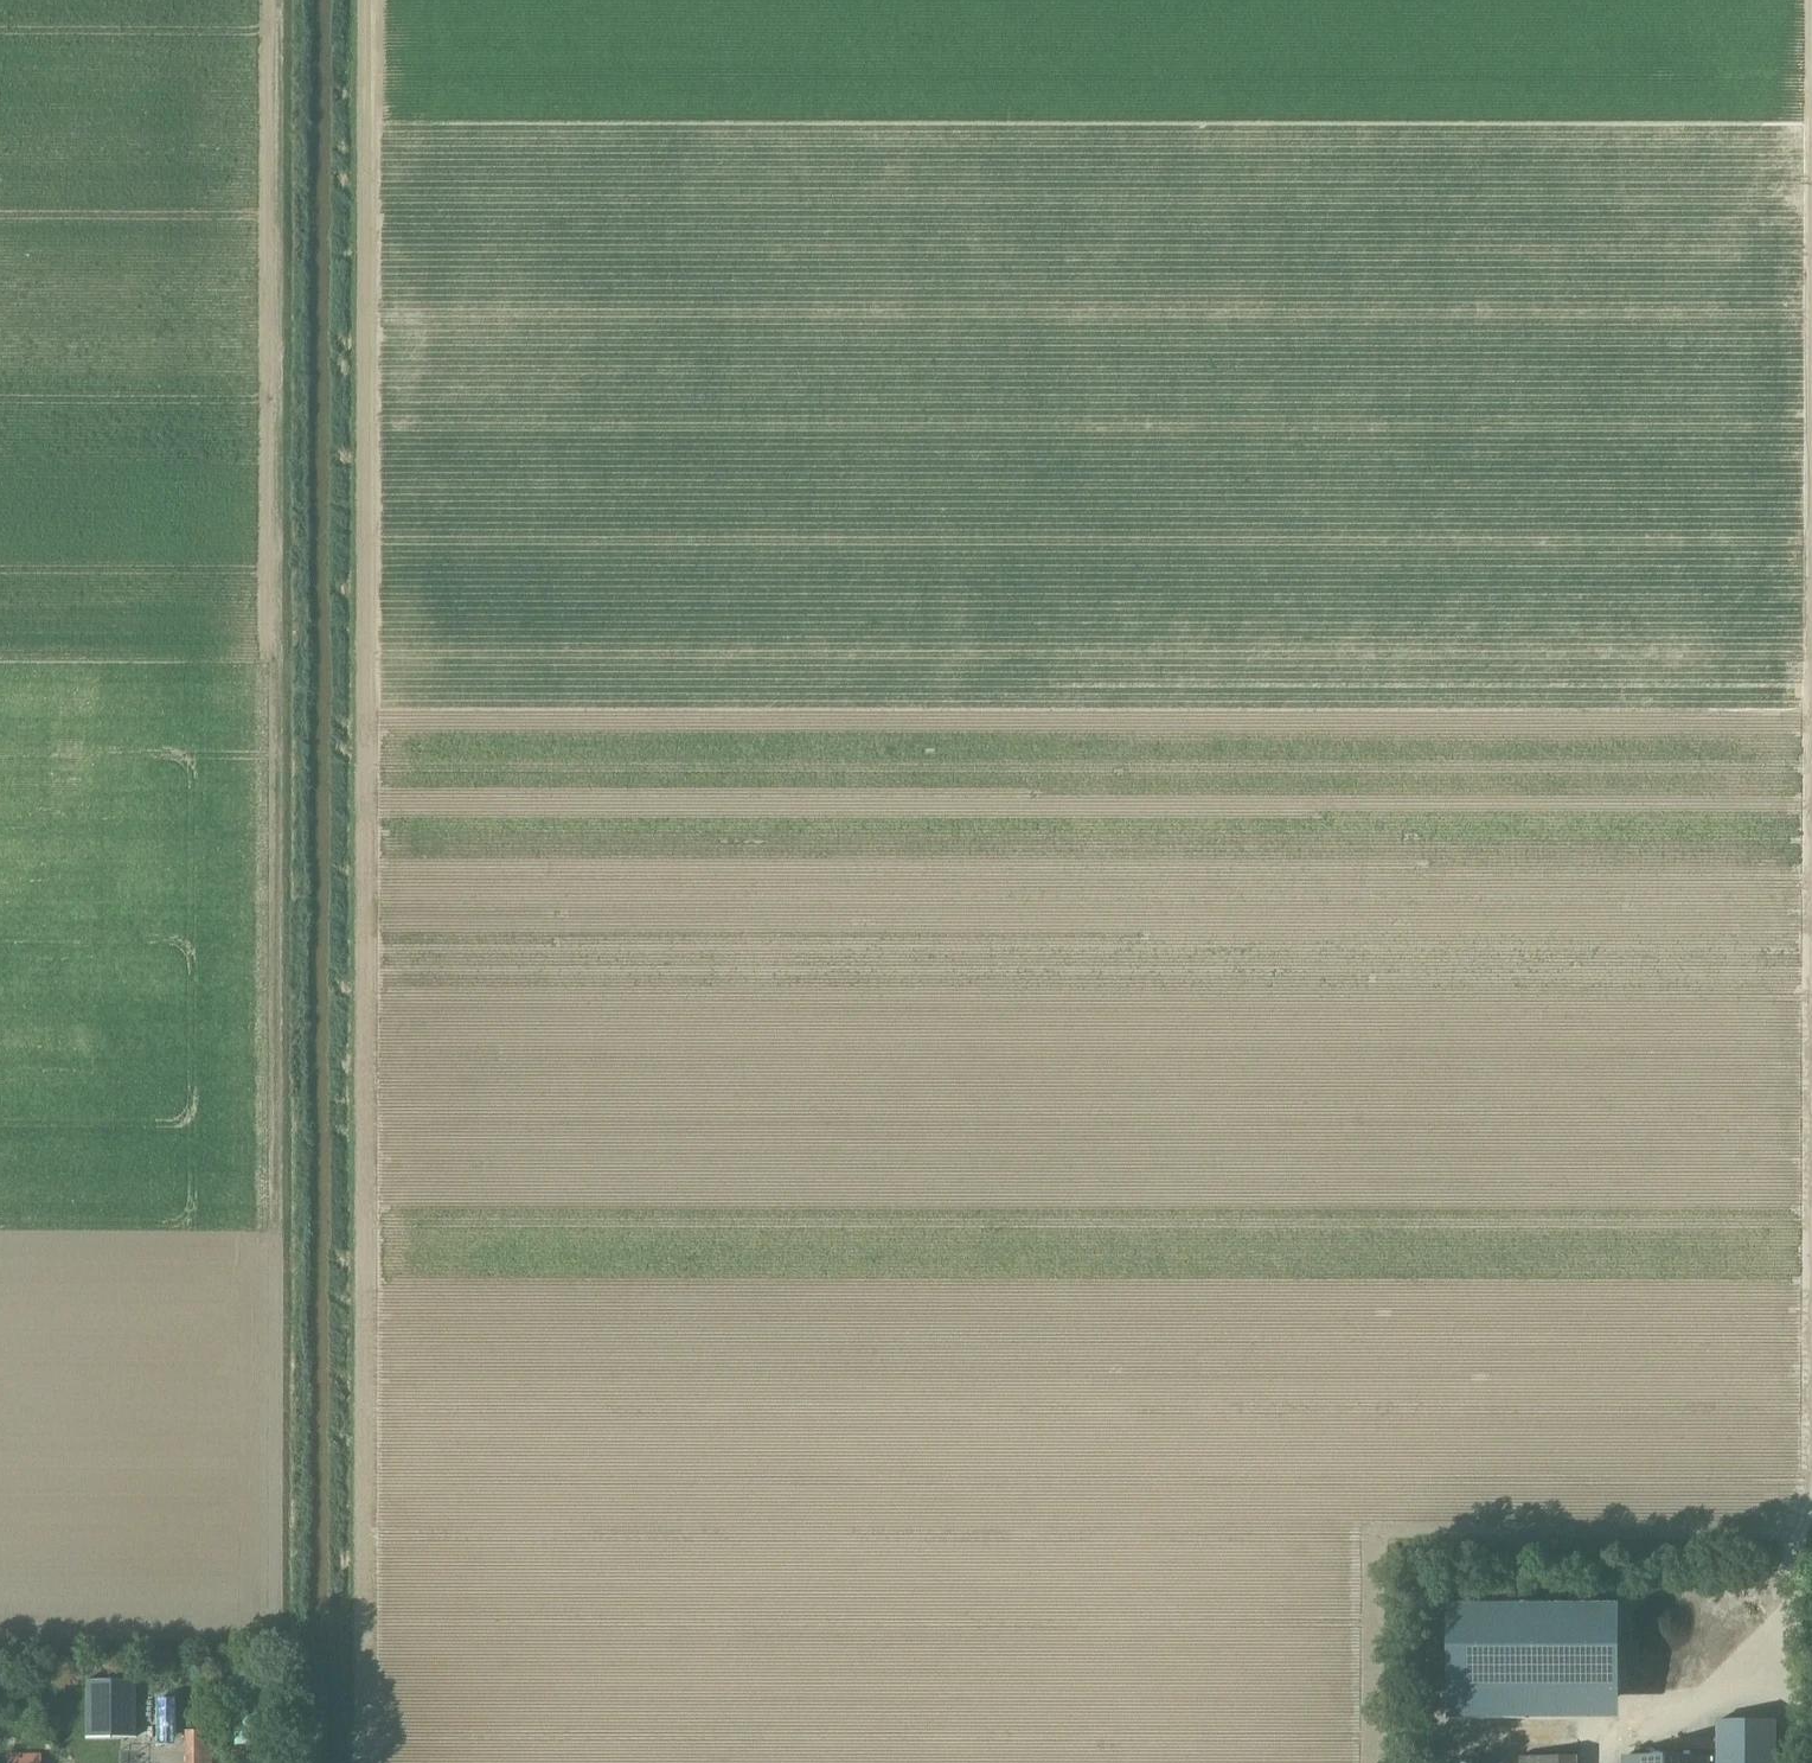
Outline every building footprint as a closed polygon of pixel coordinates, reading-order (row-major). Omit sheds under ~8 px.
[(1620,1690),(1620,1606),(1448,1606),(1448,1690),(1620,1690)] [(135,1680),(85,1680),(85,1738),(134,1738),(135,1680)] [(1775,1721),(1715,1721),(1714,1758),(1668,1757),(1668,1746),(1629,1746),(1629,1757),(1623,1757),(1623,1762),(1775,1762),(1775,1721)] [(185,1762),(210,1762),(210,1732),(184,1732),(185,1762)]
